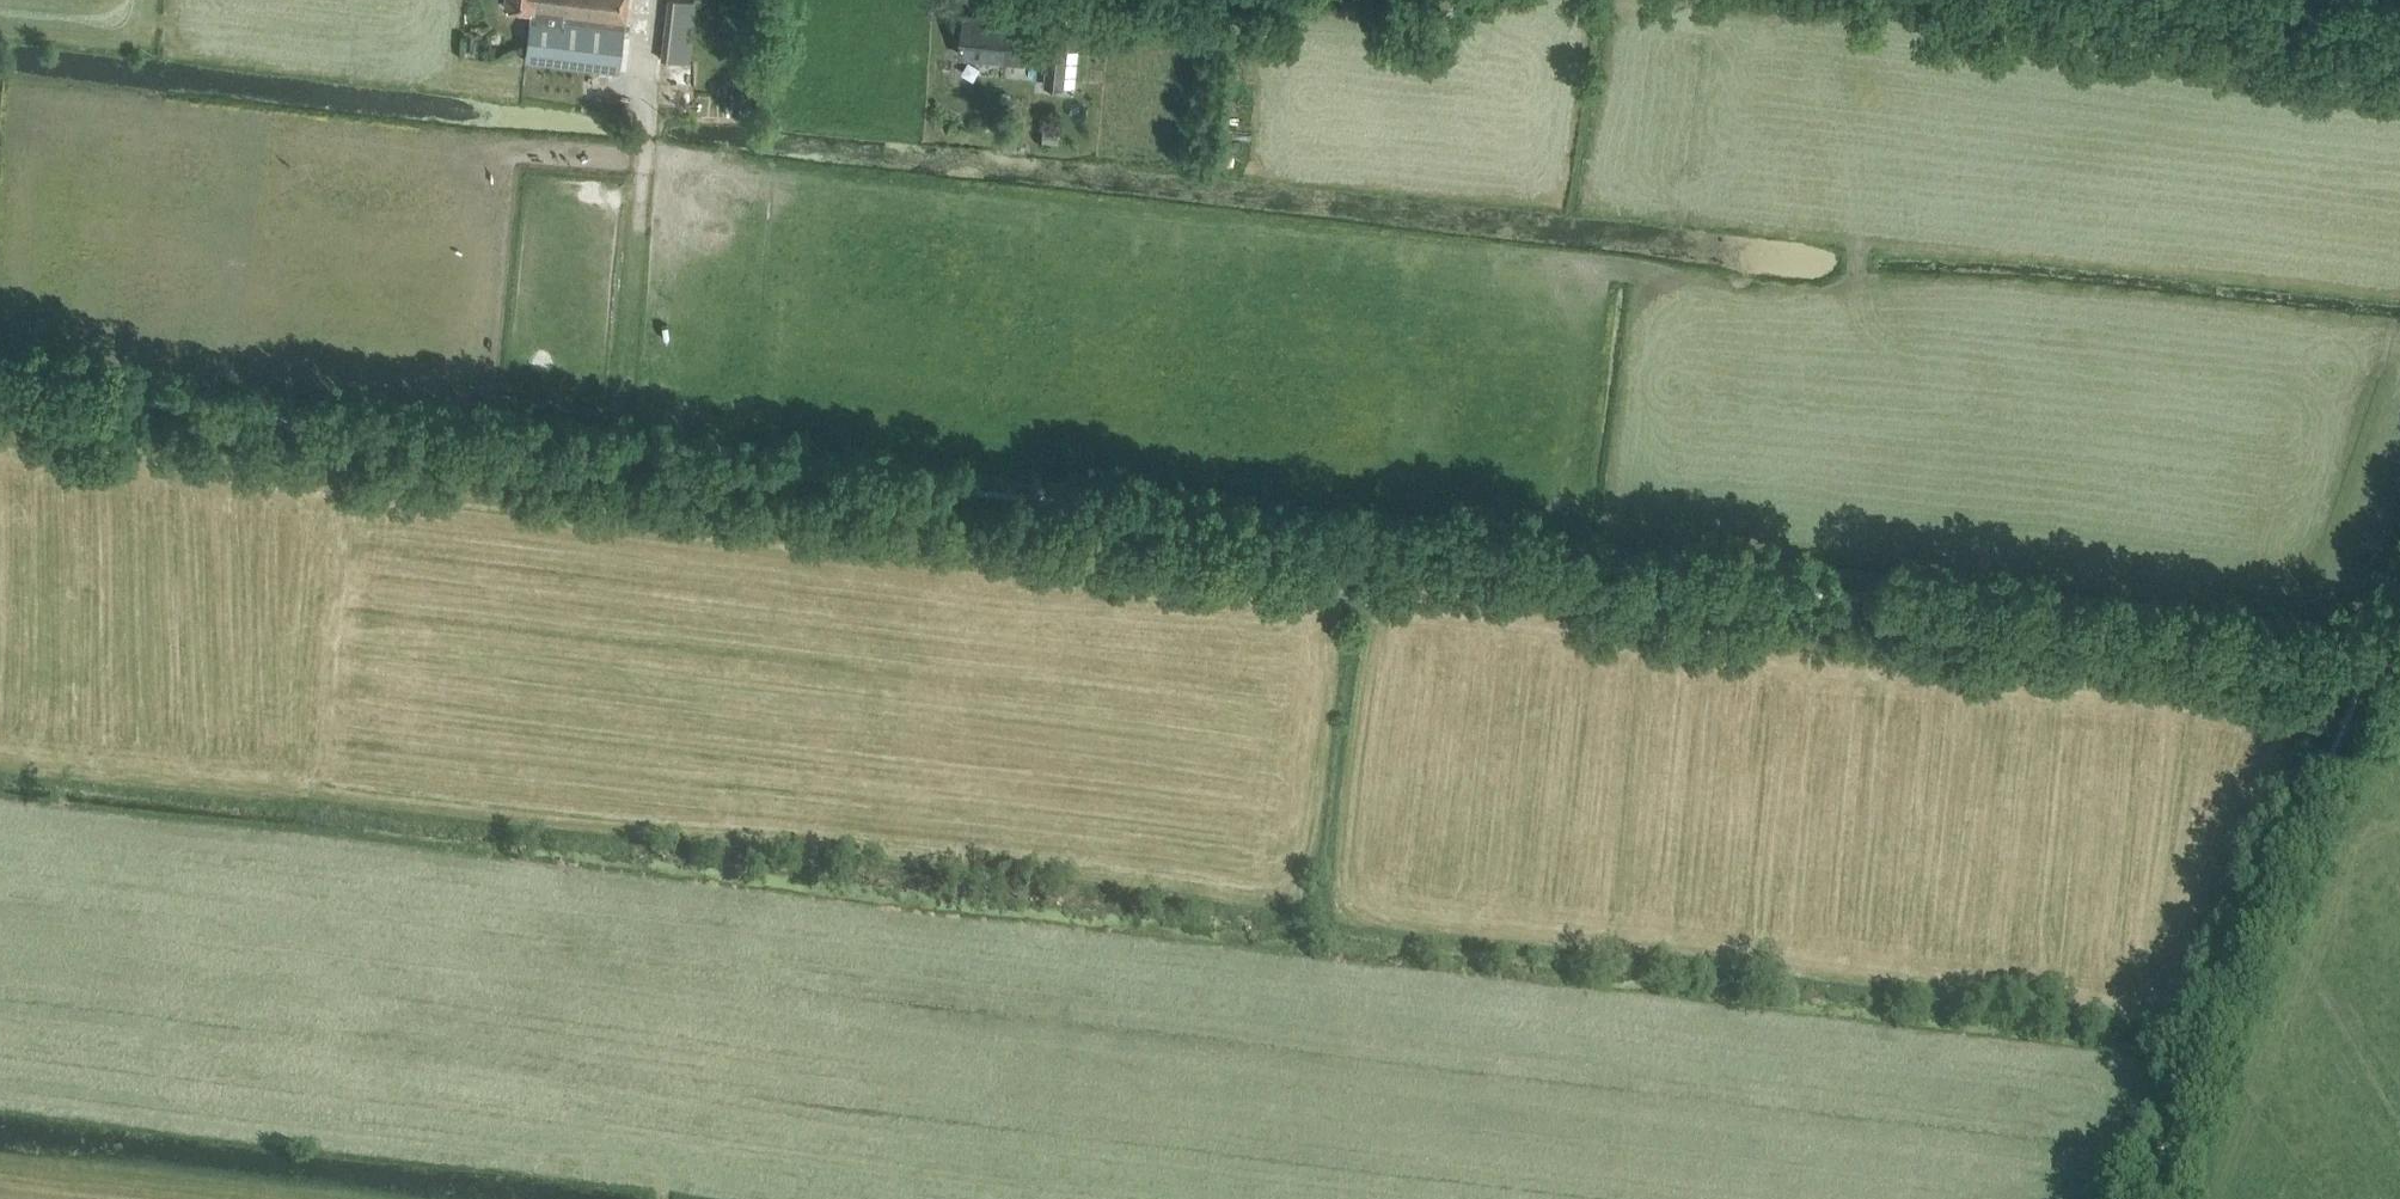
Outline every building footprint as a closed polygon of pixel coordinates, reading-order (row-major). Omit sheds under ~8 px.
[(626,0),(503,0),(503,4),(530,7),(524,60),(618,71),(626,0)] [(688,0),(669,0),(661,60),(686,64),(695,1),(688,0)] [(1205,7),(1223,8),(1223,0),(1206,0),(1205,7)] [(1022,62),(1027,20),(996,17),(996,22),(963,19),(960,55),(1022,62)] [(1064,86),(1068,46),(1049,44),(1045,84),(1064,86)] [(1060,125),(1047,124),(1046,137),(1059,138),(1060,125)]
